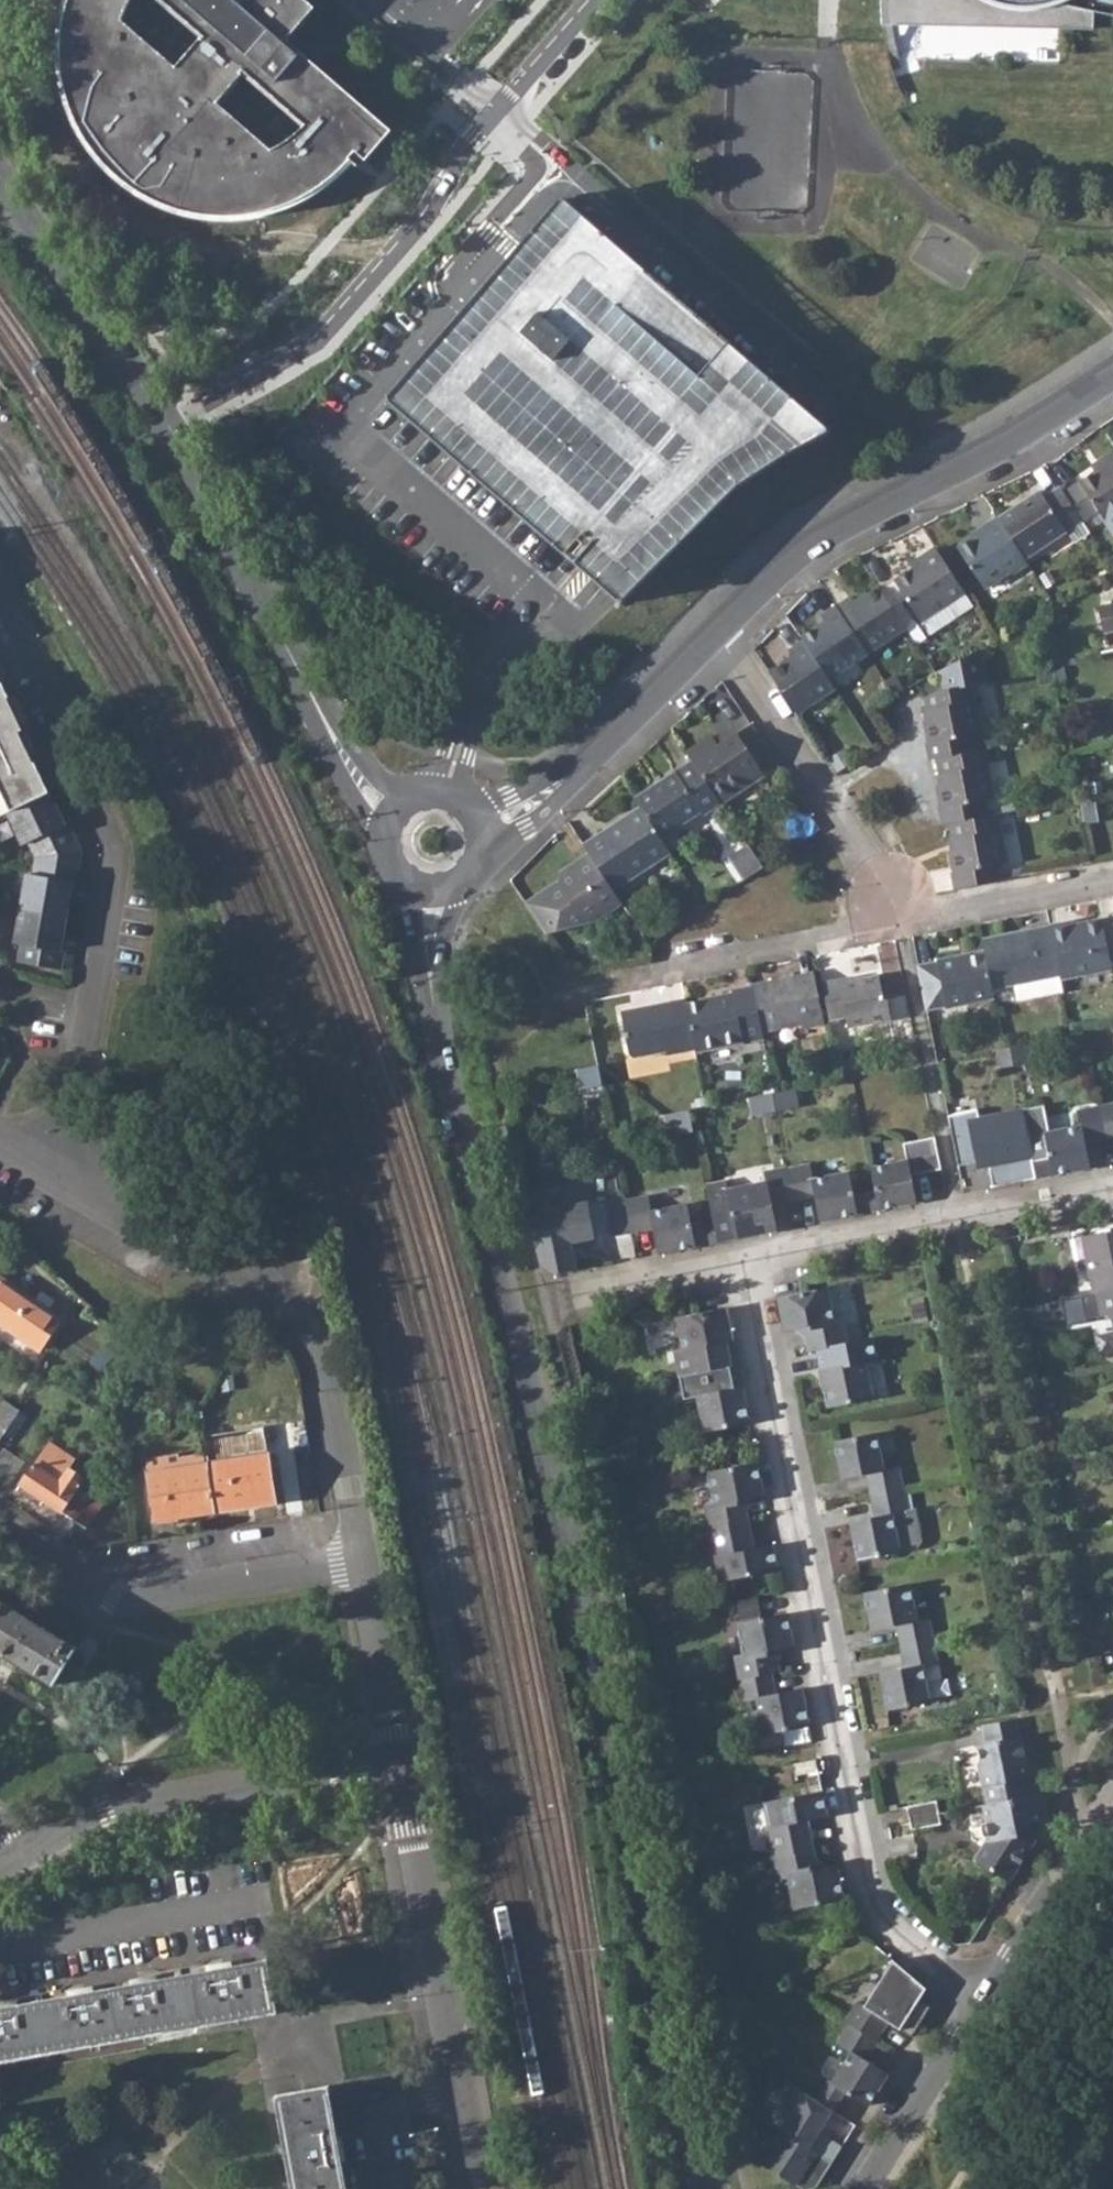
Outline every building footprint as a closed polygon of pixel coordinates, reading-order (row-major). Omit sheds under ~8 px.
[(63,8),(58,28),(57,54),(59,78),(63,97),(72,120),(83,141),(97,160),(109,173),(128,187),(152,202),(173,210),(197,216),(222,218),(247,216),(272,210),(293,202),(312,191),(328,179),(347,161),(357,169),(389,132),(285,41),(312,9),(303,0),(155,0),(195,35),(168,67),(113,19),(120,0),(65,0),(63,8)] [(881,13),(908,17),(934,19),(971,16),(1007,11),(1023,5),(1043,3),(1062,6),(1072,0),(881,0),(881,13)] [(808,414),(562,200),(534,232),(482,293),(433,350),(389,401),(598,583),(621,603),(739,485),(827,431),(808,414)] [(1063,493),(1081,522),(1090,515),(1097,511),(1104,522),(1105,523),(1112,535),(1112,452),(1101,460),(1105,465),(1094,473),(1063,493)] [(1090,467),(1094,473),(1105,465),(1101,460),(1090,467)] [(1038,490),(997,518),(1024,559),(1067,531),(1081,522),(1063,493),(1058,487),(1043,497),(1038,490)] [(1097,511),(1090,515),(1098,526),(1104,522),(1097,511)] [(973,538),(957,548),(983,588),(1010,570),(1012,573),(1027,563),(1024,559),(997,518),(981,528),(983,531),(973,538)] [(1067,531),(1074,542),(1088,532),(1081,522),(1067,531)] [(971,535),(973,538),(983,531),(981,528),(971,535)] [(921,562),(893,580),(920,621),(964,593),(935,548),(919,558),(921,562)] [(851,596),(836,606),(867,653),(906,628),(878,586),(855,601),(851,596)] [(1098,607),(1103,632),(1112,630),(1112,603),(1098,607)] [(825,621),(801,637),(804,641),(828,678),(867,653),(836,606),(821,616),(825,621)] [(792,656),(769,672),(796,713),(835,688),(828,678),(804,641),(789,651),(792,656)] [(944,690),(925,697),(928,709),(929,718),(925,719),(924,719),(930,760),(937,758),(973,751),(970,737),(980,735),(971,687),(985,684),(978,650),(940,671),(944,690)] [(10,813),(49,794),(34,763),(40,760),(1,685),(5,674),(0,665),(0,818),(10,813)] [(711,735),(686,751),(692,760),(720,803),(763,775),(757,764),(770,755),(751,724),(718,746),(711,735)] [(973,751),(937,758),(940,774),(942,785),(938,785),(937,786),(942,824),(949,823),(986,816),(983,801),(993,799),(983,749),(973,751)] [(692,760),(634,797),(640,806),(661,839),(700,812),(703,815),(720,803),(692,760)] [(30,843),(37,858),(82,851),(68,822),(64,825),(49,794),(10,813),(25,845),(30,843)] [(604,830),(583,844),(588,853),(613,891),(671,853),(661,839),(640,806),(623,817),(625,821),(606,833),(604,830)] [(986,816),(949,823),(953,839),(954,850),(950,851),(949,851),(954,889),(998,880),(995,866),(1006,864),(996,814),(986,816)] [(604,830),(606,833),(625,821),(623,817),(604,830)] [(747,844),(737,851),(741,857),(735,861),(747,879),(763,868),(747,844)] [(28,873),(23,908),(67,916),(73,881),(77,882),(82,851),(37,858),(34,874),(28,873)] [(731,855),(735,861),(741,857),(737,851),(731,855)] [(557,882),(525,903),(545,934),(594,922),(622,904),(613,891),(588,853),(559,873),(557,882)] [(62,947),(67,916),(23,908),(17,942),(24,943),(20,961),(63,968),(66,948),(62,947)] [(1068,922),(1050,926),(1059,975),(1060,978),(1111,968),(1102,919),(1069,926),(1068,922)] [(1050,926),(983,940),(984,951),(992,988),(1059,975),(1050,926)] [(984,951),(918,966),(927,1010),(995,999),(992,988),(984,951)] [(814,972),(753,985),(752,986),(762,1032),(802,1023),(803,1028),(825,1025),(814,972)] [(840,979),(823,982),(830,1020),(845,1016),(848,1028),(891,1020),(887,999),(884,1000),(879,975),(841,982),(840,979)] [(733,993),(686,1003),(695,1050),(696,1053),(763,1038),(762,1032),(752,986),(732,990),(733,993)] [(685,998),(621,1012),(629,1054),(634,1058),(666,1051),(667,1055),(695,1050),(686,1003),(685,998)] [(1012,1058),(1014,1066),(1027,1063),(1023,1044),(1010,1047),(1012,1058)] [(1010,1047),(997,1049),(1001,1068),(1014,1066),(1012,1058),(1010,1047)] [(603,1085),(598,1065),(576,1069),(581,1089),(603,1085)] [(772,1093),(775,1104),(776,1111),(799,1107),(796,1088),(772,1093)] [(752,1116),(776,1111),(775,1104),(772,1093),(749,1098),(752,1116)] [(695,1098),(696,1108),(706,1106),(704,1097),(695,1098)] [(1100,1106),(1108,1147),(1111,1158),(1112,1157),(1112,1104),(1100,1106)] [(1036,1178),(1104,1165),(1102,1159),(1111,1158),(1108,1147),(1100,1106),(1077,1111),(1080,1126),(1049,1132),(1044,1105),(1022,1109),(1032,1158),(1034,1167),(1036,1178)] [(978,1110),(948,1115),(958,1166),(988,1160),(993,1187),(1036,1178),(1034,1167),(1032,1158),(1022,1109),(979,1117),(978,1110)] [(916,1202),(911,1175),(941,1169),(935,1137),(904,1143),(907,1160),(871,1168),(875,1191),(877,1199),(879,1209),(916,1202)] [(815,1195),(820,1221),(879,1209),(877,1199),(875,1191),(853,1195),(849,1171),(812,1178),(810,1163),(787,1167),(794,1200),(815,1195)] [(718,1241),(777,1230),(772,1204),(794,1200),(787,1167),(764,1172),(766,1182),(728,1189),(726,1181),(707,1185),(714,1223),(715,1231),(718,1241)] [(585,1186),(557,1192),(559,1207),(527,1213),(541,1265),(554,1274),(577,1270),(572,1242),(595,1238),(585,1186)] [(692,1227),(687,1203),(651,1210),(648,1195),(625,1200),(632,1231),(654,1227),(659,1253),(718,1241),(715,1231),(714,1223),(692,1227)] [(1093,1294),(1098,1293),(1112,1290),(1112,1231),(1086,1235),(1090,1256),(1086,1257),(1093,1294)] [(1090,1256),(1086,1235),(1082,1236),(1086,1257),(1090,1256)] [(38,1353),(60,1320),(0,1279),(0,1327),(38,1353)] [(827,1287),(805,1291),(777,1297),(784,1329),(803,1326),(810,1324),(815,1349),(817,1349),(847,1343),(842,1317),(833,1318),(827,1287)] [(1112,1323),(1112,1290),(1098,1293),(1102,1316),(1111,1314),(1112,1323)] [(1021,1325),(1043,1320),(1040,1305),(1018,1309),(1021,1325)] [(677,1317),(682,1342),(673,1344),(680,1376),(711,1369),(705,1338),(713,1337),(731,1333),(726,1307),(677,1317)] [(803,1326),(808,1351),(815,1349),(810,1324),(803,1326)] [(705,1338),(711,1369),(719,1368),(713,1337),(705,1338)] [(827,1407),(872,1398),(865,1363),(876,1360),(872,1338),(847,1343),(817,1349),(827,1407)] [(697,1396),(704,1431),(749,1422),(742,1386),(715,1391),(711,1369),(680,1376),(684,1399),(697,1396)] [(0,1410),(0,1443),(20,1413),(5,1404),(0,1410)] [(834,1441),(842,1478),(866,1473),(871,1495),(903,1489),(898,1466),(883,1468),(876,1433),(834,1441)] [(11,1489),(26,1466),(0,1449),(0,1482),(11,1489)] [(45,1504),(81,1527),(104,1493),(42,1453),(17,1493),(41,1509),(45,1504)] [(208,1465),(217,1515),(276,1504),(267,1456),(208,1465)] [(708,1472),(714,1503),(705,1505),(709,1527),(741,1521),(737,1499),(744,1498),(763,1495),(757,1462),(708,1472)] [(149,1475),(157,1526),(217,1515),(208,1465),(149,1475)] [(858,1559),(900,1550),(917,1547),(922,1540),(915,1508),(907,1510),(903,1489),(871,1495),(875,1516),(850,1521),(858,1559)] [(737,1499),(741,1521),(749,1519),(744,1498),(737,1499)] [(755,1548),(749,1519),(741,1521),(747,1550),(755,1548)] [(709,1527),(720,1581),(779,1569),(773,1544),(755,1548),(747,1550),(741,1521),(709,1527)] [(871,1629),(896,1624),(900,1646),(933,1640),(928,1617),(917,1619),(909,1583),(864,1592),(871,1629)] [(0,1604),(0,1655),(53,1688),(75,1650),(0,1604)] [(771,1672),(767,1650),(793,1645),(788,1620),(731,1632),(740,1678),(771,1672)] [(887,1710),(929,1701),(922,1666),(937,1662),(933,1640),(900,1646),(905,1667),(880,1673),(887,1710)] [(755,1706),(762,1738),(810,1728),(802,1688),(775,1693),(771,1672),(740,1678),(746,1708),(755,1706)] [(978,1762),(983,1787),(984,1786),(987,1803),(1032,1794),(1017,1718),(982,1725),(986,1743),(978,1744),(982,1762),(978,1762)] [(806,1850),(801,1820),(827,1815),(822,1790),(763,1802),(775,1856),(806,1850)] [(1032,1794),(987,1803),(983,1804),(985,1814),(1025,1806),(1035,1804),(1032,1794)] [(911,1829),(941,1824),(939,1813),(936,1800),(907,1806),(911,1829)] [(985,1814),(990,1840),(986,1841),(975,1858),(1010,1880),(1035,1840),(1034,1833),(1041,1831),(1035,1804),(1025,1806),(985,1814)] [(788,1877),(794,1908),(844,1898),(837,1866),(811,1871),(806,1850),(775,1856),(779,1879),(788,1877)] [(892,1959),(864,2005),(857,2001),(845,2020),(850,2023),(876,2040),(888,2021),(911,2036),(930,2006),(917,1998),(925,1988),(892,1959)] [(274,2010),(266,1961),(226,1970),(224,1963),(210,1965),(211,1973),(204,1974),(203,1972),(157,1980),(157,1983),(155,1984),(153,1977),(137,1979),(138,1986),(84,1996),(83,1989),(69,1992),(70,1999),(63,2000),(63,1997),(16,2006),(16,2009),(14,2009),(13,2001),(0,2004),(0,2061),(274,2010)] [(851,2051),(832,2082),(829,2080),(816,2100),(830,2109),(842,2089),(868,2105),(888,2073),(864,2059),(876,2040),(850,2023),(837,2043),(851,2051)] [(803,2188),(809,2188),(816,2187),(841,2146),(818,2132),(832,2110),(830,2109),(816,2100),(791,2084),(768,2121),(781,2129),(760,2162),(803,2188)] [(293,2188),(343,2188),(338,2164),(336,2164),(335,2159),(342,2158),(338,2144),(332,2145),(329,2128),(332,2127),(325,2087),(276,2096),(293,2188)] [(825,2131),(846,2140),(854,2122),(834,2113),(825,2131)]
